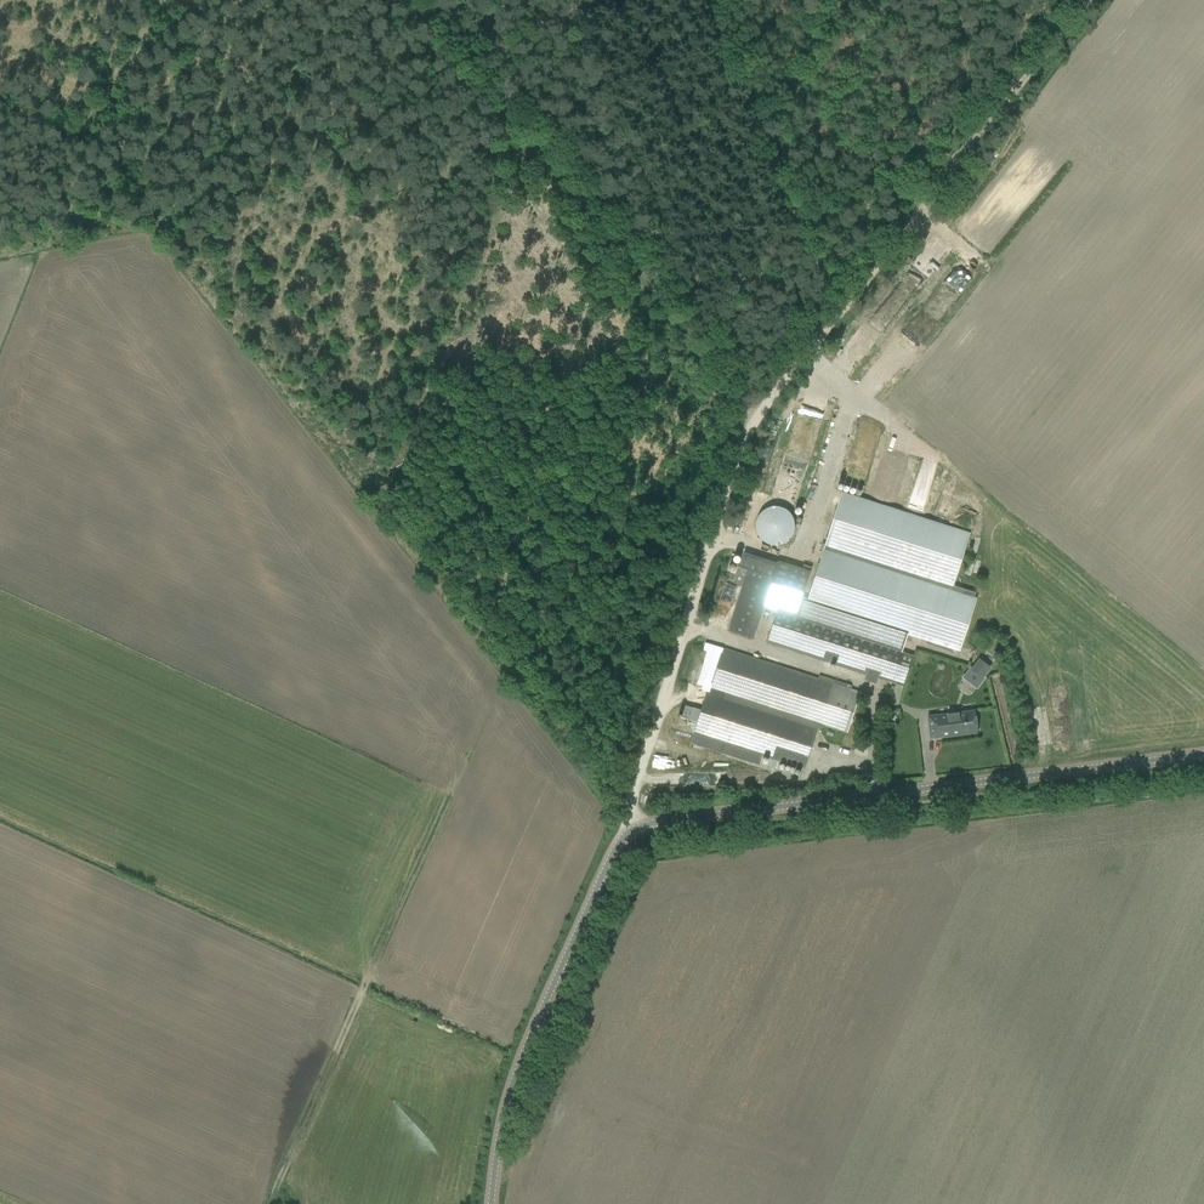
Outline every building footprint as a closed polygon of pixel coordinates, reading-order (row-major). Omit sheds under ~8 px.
[(962,289),(966,283),(954,274),(950,280),(962,289)] [(808,597),(807,602),(907,635),(957,651),(976,593),(951,585),(968,533),(842,492),(808,597)] [(793,541),(793,508),(774,507),(774,518),(767,517),(766,540),(793,541)] [(729,630),(753,638),(762,609),(772,577),(755,572),(759,562),(743,556),(734,584),(743,587),(729,630)] [(772,577),(762,609),(776,612),(778,606),(795,612),(800,595),(804,596),(811,575),(776,564),(775,567),(759,562),(755,572),(772,577)] [(776,612),(766,642),(866,674),(864,679),(876,683),(878,678),(887,681),(892,683),(904,687),(914,654),(902,651),(903,648),(907,635),(807,602),(808,597),(804,596),(800,595),(795,612),(778,606),(776,612)] [(704,708),(695,734),(761,755),(763,756),(769,758),(779,761),(803,769),(816,727),(822,729),(823,725),(846,732),(857,696),(858,692),(847,689),(832,684),(833,683),(833,681),(819,676),(818,679),(723,649),(709,645),(697,684),(710,688),(710,689),(709,692),(704,708)] [(971,668),(963,678),(977,688),(984,678),(982,677),(989,668),(980,660),(973,669),(971,668)] [(1028,704),(1029,722),(1046,721),(1045,703),(1028,704)] [(928,716),(930,739),(978,733),(975,710),(928,716)] [(662,757),(662,765),(677,766),(677,758),(662,757)]
